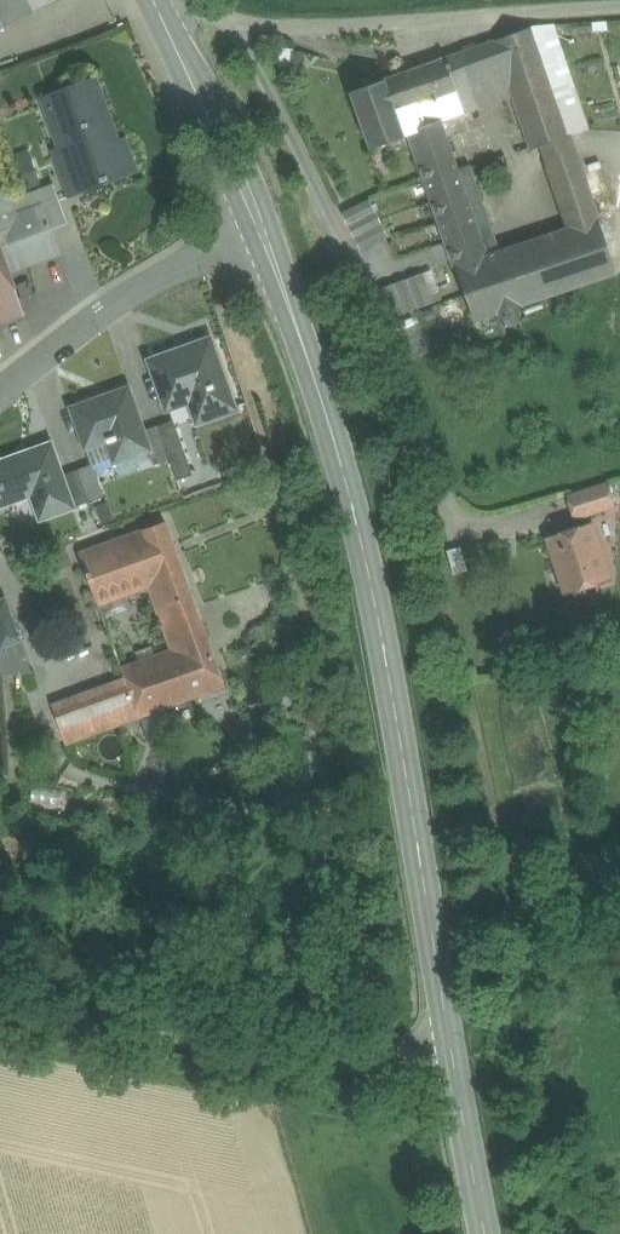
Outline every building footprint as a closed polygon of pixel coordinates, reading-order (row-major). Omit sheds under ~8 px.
[(2,29),(30,16),(22,0),(0,0),(0,24),(2,29)] [(30,16),(64,0),(22,0),(30,16)] [(537,30),(445,59),(455,90),(464,114),(514,100),(531,150),(540,148),(574,136),(537,30)] [(445,59),(352,93),(371,147),(406,136),(397,108),(455,90),(445,59)] [(117,141),(94,80),(49,96),(67,146),(55,151),(71,196),(136,174),(123,139),(117,141)] [(474,323),(617,275),(574,136),(540,148),(565,227),(489,253),(445,123),(406,136),(474,323)] [(0,167),(0,245),(1,248),(51,230),(42,206),(38,207),(34,208),(17,215),(12,200),(0,167)] [(54,184),(33,192),(38,207),(42,206),(51,230),(68,224),(54,184)] [(33,192),(12,200),(17,215),(34,208),(38,207),(33,192)] [(345,212),(354,227),(379,214),(371,198),(345,212)] [(51,230),(1,248),(9,271),(59,253),(51,230)] [(0,245),(0,324),(25,315),(1,248),(0,245)] [(404,279),(415,309),(441,299),(430,270),(404,279)] [(209,341),(151,361),(168,407),(196,397),(204,418),(233,408),(209,341)] [(129,387),(71,408),(85,449),(107,441),(115,462),(149,450),(151,450),(144,430),(129,387)] [(193,475),(174,420),(158,425),(171,460),(170,460),(177,480),(193,475)] [(158,425),(144,430),(151,450),(149,450),(155,465),(170,460),(171,460),(158,425)] [(0,461),(0,506),(37,493),(46,517),(73,507),(62,475),(51,443),(0,461)] [(92,464),(77,470),(88,502),(104,496),(92,464)] [(77,470),(62,475),(73,507),(88,502),(77,470)] [(569,491),(577,520),(619,508),(619,504),(613,479),(569,491)] [(111,504),(97,509),(102,522),(106,521),(116,517),(111,504)] [(165,522),(79,553),(96,601),(121,592),(147,583),(171,650),(206,637),(165,522)] [(599,527),(558,539),(574,598),(616,586),(599,527)] [(121,592),(96,601),(104,622),(129,614),(121,592)] [(0,600),(0,642),(2,647),(20,640),(5,598),(0,600)] [(139,661),(120,668),(127,687),(139,718),(225,687),(206,637),(171,650),(154,656),(139,661)] [(0,647),(0,673),(31,672),(20,640),(2,647),(0,647)] [(151,647),(136,653),(139,661),(154,656),(151,647)] [(127,687),(104,695),(103,694),(54,712),(66,744),(139,718),(127,687)]
